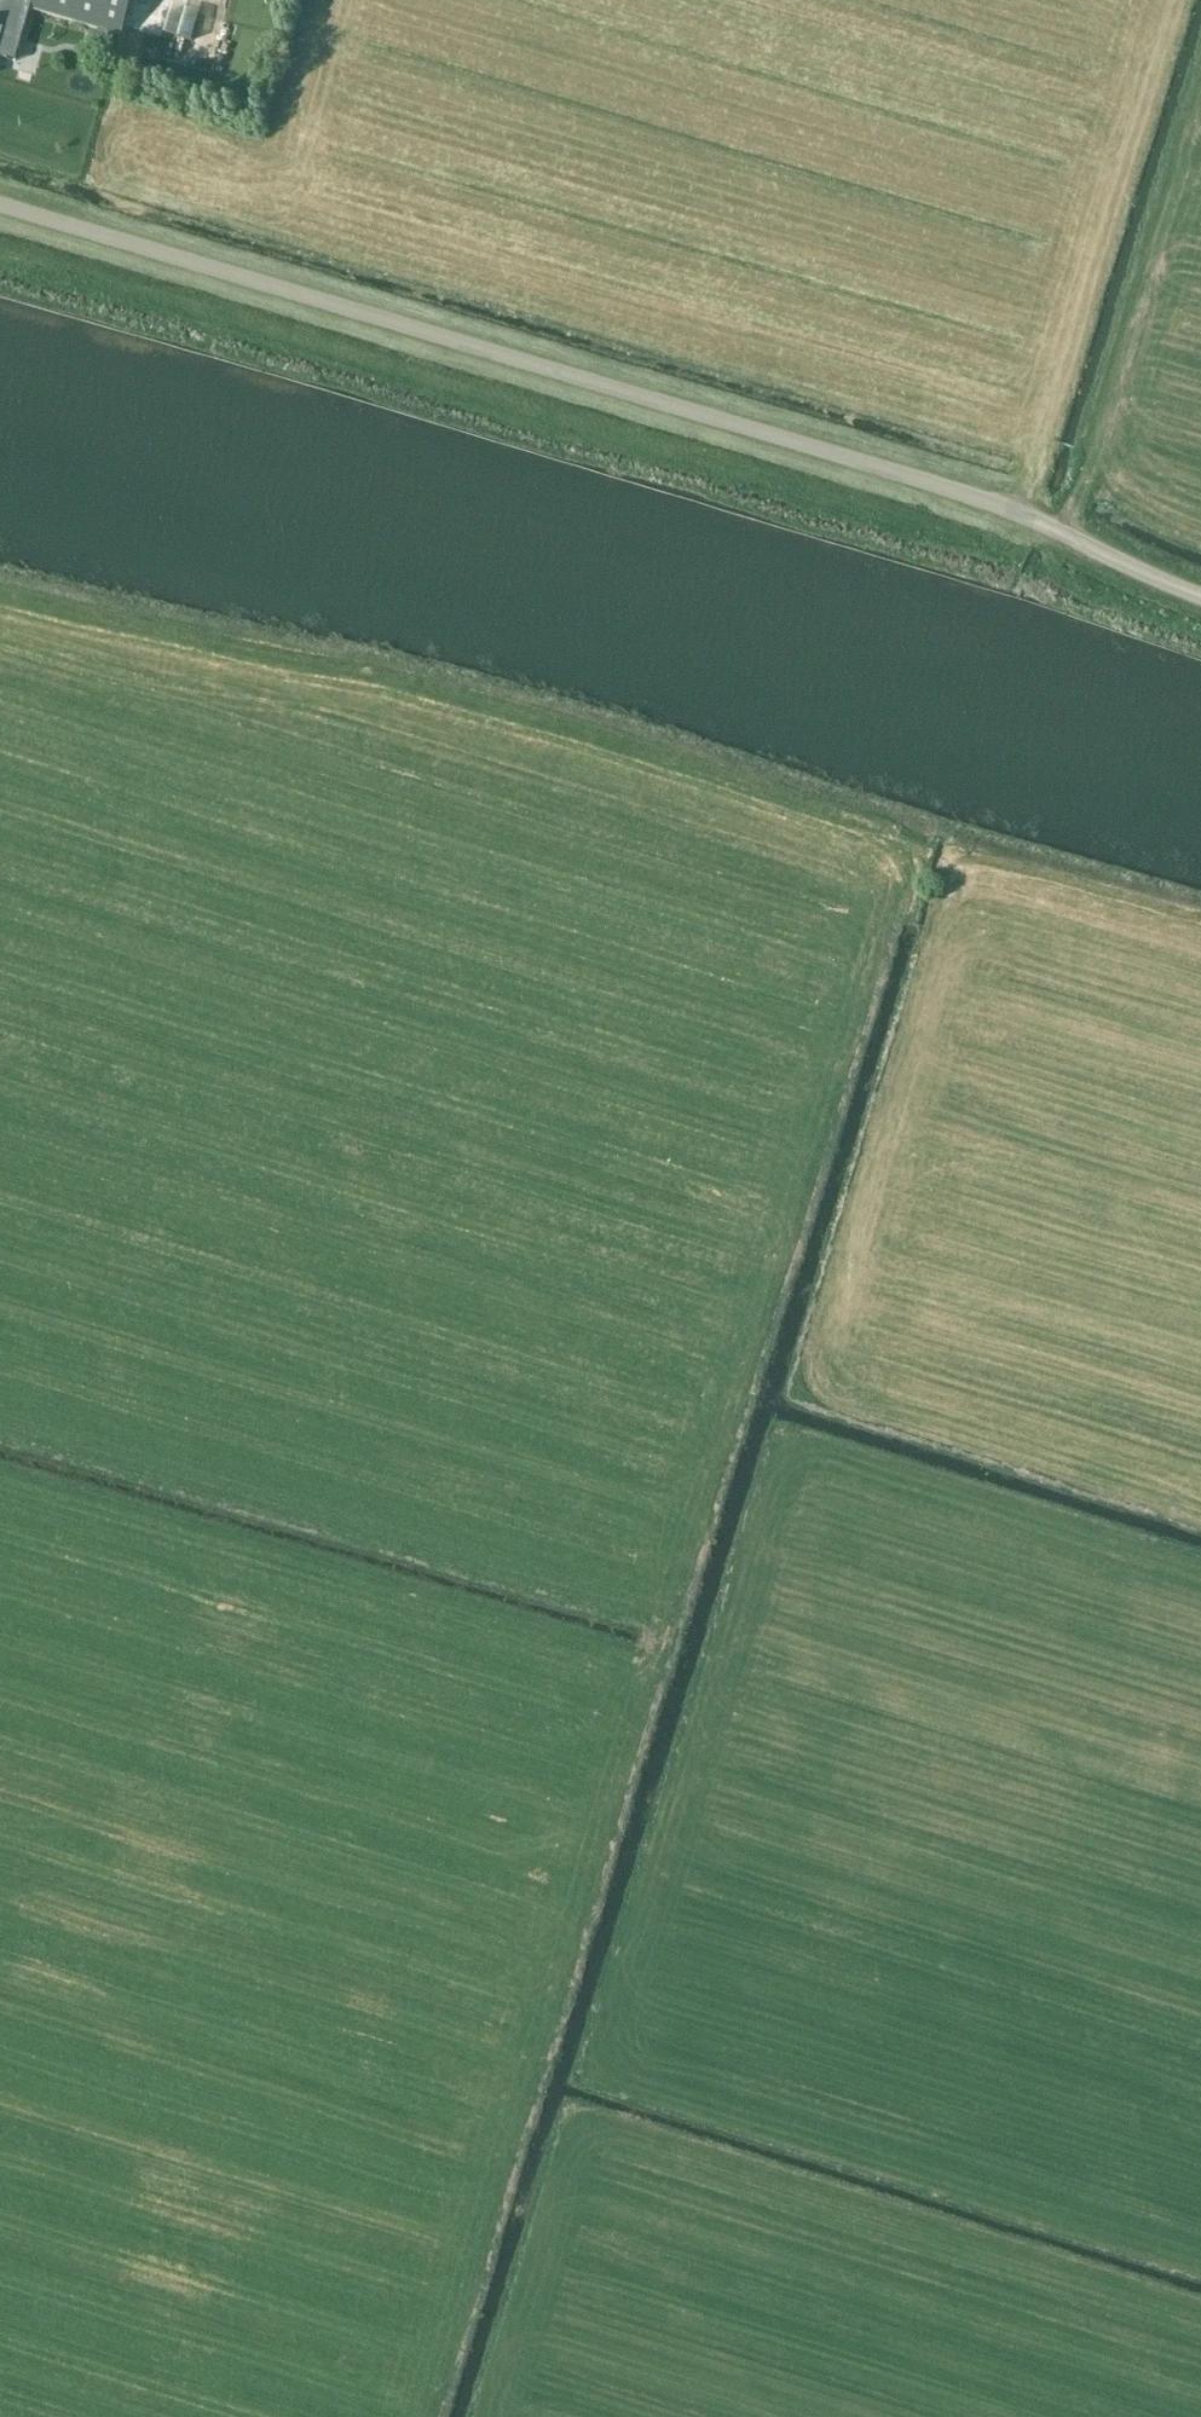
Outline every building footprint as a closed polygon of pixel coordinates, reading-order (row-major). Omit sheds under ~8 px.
[(2,2),(120,37),(131,0),(0,0),(0,9),(2,2)]
